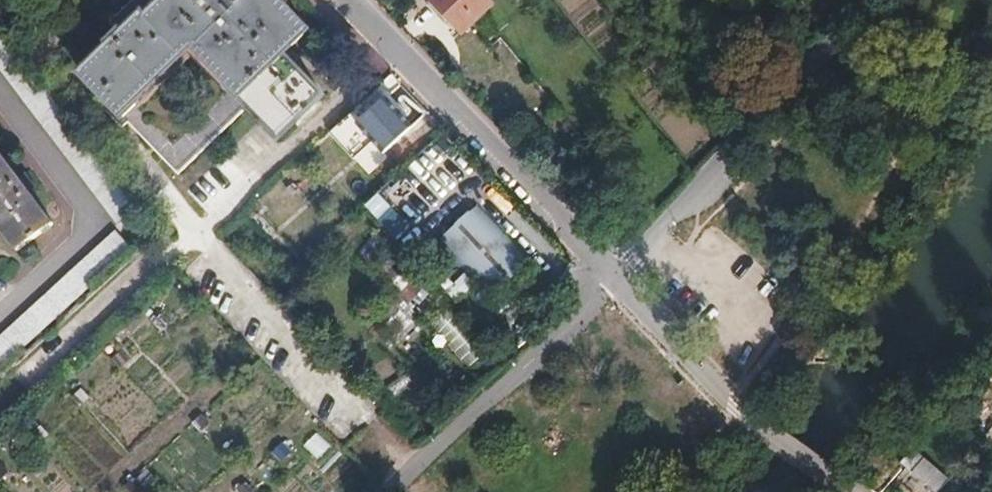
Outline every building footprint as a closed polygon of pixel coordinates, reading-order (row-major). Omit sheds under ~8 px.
[(77,72),(175,173),(245,107),(276,138),(319,97),(279,56),(305,31),(275,0),(159,0),(142,17),(139,13),(77,72)] [(460,34),(490,5),(486,0),(428,0),(460,34)] [(372,91),(324,136),(336,149),(355,132),(378,156),(407,129),(372,91)] [(13,152),(23,146),(1,114),(0,114),(0,132),(13,152)] [(428,147),(367,206),(399,240),(461,181),(428,147)] [(17,251),(52,224),(28,193),(34,189),(23,175),(17,179),(0,156),(0,229),(17,251)] [(475,206),(436,244),(465,275),(502,245),(503,234),(475,206)] [(0,340),(0,367),(128,249),(115,234),(0,340)] [(502,245),(465,275),(487,298),(528,259),(503,234),(502,245)] [(439,332),(469,367),(481,357),(451,322),(439,332)] [(954,476),(926,459),(915,475),(941,491),(943,491),(954,476)]
